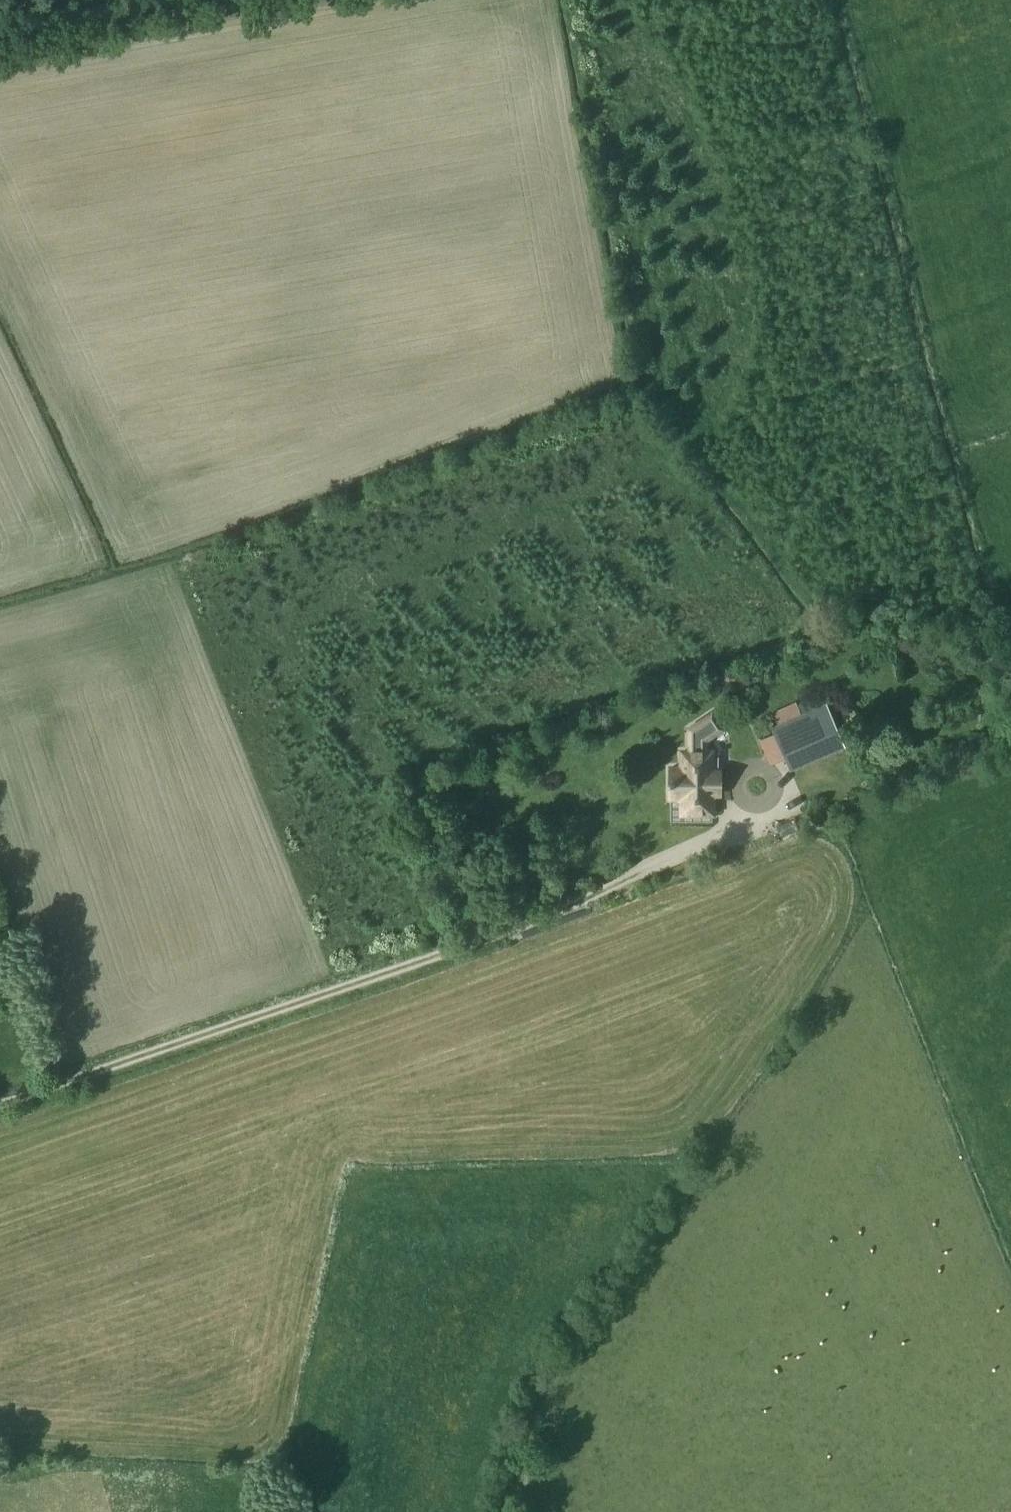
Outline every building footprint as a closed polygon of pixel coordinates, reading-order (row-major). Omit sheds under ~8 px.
[(787,766),(844,741),(827,703),(770,727),(787,766)] [(682,769),(670,769),(670,799),(682,799),(682,814),(712,814),(712,795),(719,795),(719,772),(712,772),(712,753),(705,753),(705,741),(722,730),(712,715),(689,730),(689,753),(682,753),(682,769)]
